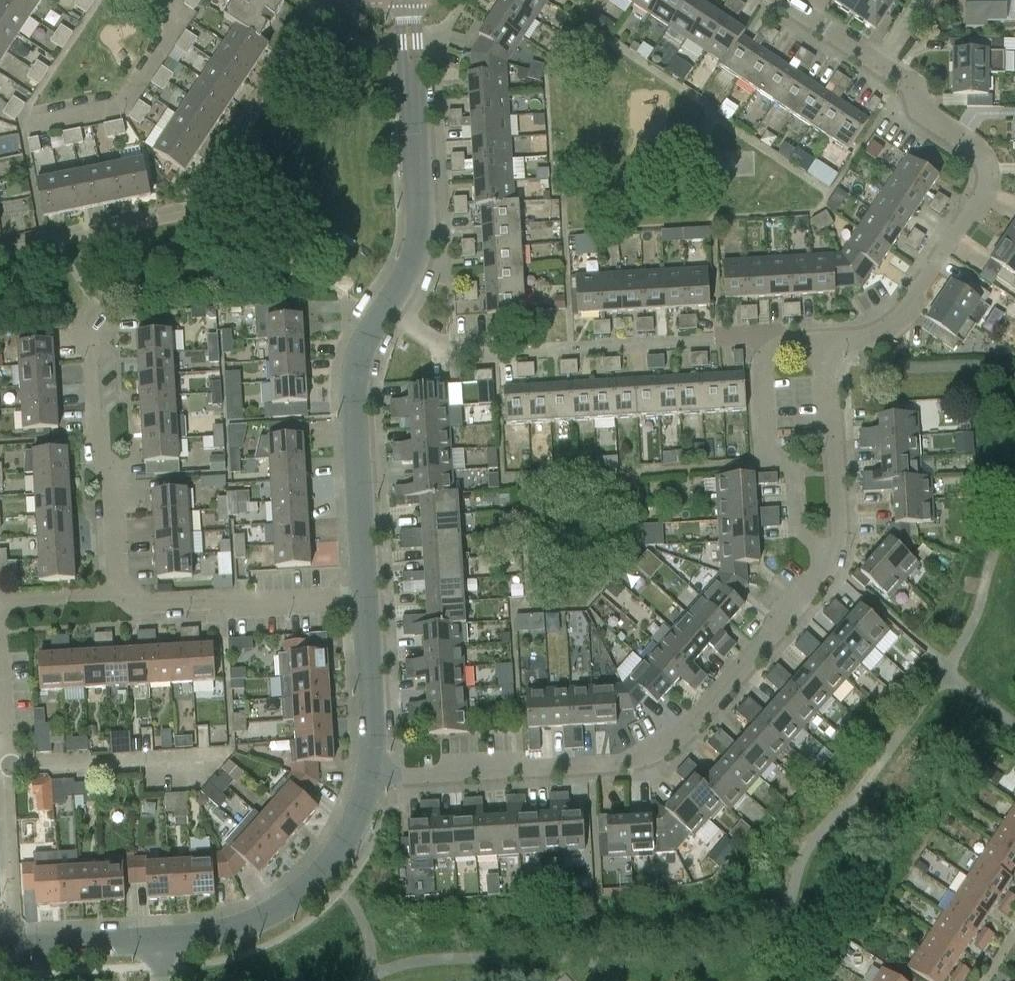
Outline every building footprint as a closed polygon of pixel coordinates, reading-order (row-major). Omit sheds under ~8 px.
[(19,35),(31,17),(5,0),(0,0),(0,23),(19,35)] [(31,17),(42,0),(5,0),(31,17)] [(86,14),(91,6),(83,0),(79,0),(75,6),(86,14)] [(184,5),(194,11),(198,4),(191,0),(187,0),(184,5)] [(237,26),(238,26),(260,41),(260,40),(285,4),(279,0),(236,0),(224,17),(237,26)] [(491,17),(523,38),(535,20),(505,0),(502,0),(491,17)] [(535,20),(547,2),(544,0),(505,0),(535,20)] [(633,4),(651,15),(661,0),(635,0),(633,4)] [(651,15),(669,27),(687,0),(661,0),(651,15)] [(696,0),(687,0),(669,27),(687,39),(708,8),(696,0)] [(738,1),(736,0),(729,0),(724,8),(731,12),(738,1)] [(863,0),(831,0),(853,15),(863,0)] [(853,15),(875,30),(896,0),(863,0),(853,15)] [(1005,21),(1014,21),(1014,0),(967,0),(967,28),(985,28),(985,23),(1005,23),(1005,21)] [(745,6),(738,1),(731,12),(738,17),(745,6)] [(726,20),(708,8),(687,39),(705,51),(726,20)] [(609,21),(598,14),(592,24),(603,31),(609,21)] [(482,38),(471,55),(506,64),(523,38),(491,17),(479,36),(482,38)] [(745,32),(726,20),(705,51),(723,63),(741,36),(742,36),(745,32)] [(7,53),(19,35),(0,23),(0,49),(7,53)] [(765,41),(772,30),(765,25),(758,36),(765,41)] [(61,26),(56,34),(67,42),(73,34),(61,26)] [(237,26),(226,44),(257,64),(269,46),(260,40),(260,41),(238,26),(237,26)] [(779,34),(772,30),(765,41),(772,45),(779,34)] [(181,39),(192,47),(198,39),(186,31),(181,39)] [(51,42),(62,50),(67,42),(56,34),(51,42)] [(760,48),(742,36),(741,36),(723,63),(720,67),(739,80),(760,48)] [(187,55),(192,47),(181,39),(175,47),(187,55)] [(953,51),(953,74),(988,74),(1004,74),(1005,52),(1003,52),(1003,40),(967,40),(967,52),(953,51)] [(245,82),(257,64),(226,44),(214,62),(245,82)] [(739,80),(757,92),(778,60),(760,48),(739,80)] [(801,65),(808,54),(801,49),(794,60),(801,65)] [(815,58),(808,54),(801,65),(808,69),(815,58)] [(468,75),(469,97),(508,95),(506,64),(471,55),(472,75),(468,75)] [(676,59),(666,72),(682,83),(691,70),(676,59)] [(778,60),(757,92),(775,104),(796,72),(778,60)] [(37,62),(32,70),(44,78),(49,70),(37,62)] [(214,62),(202,80),(233,100),(245,82),(214,62)] [(542,74),(543,73),(545,66),(532,62),(529,70),(542,74)] [(162,67),(157,75),(169,83),(174,75),(162,67)] [(27,78),(38,86),(44,78),(32,70),(27,78)] [(540,82),(542,74),(529,70),(527,79),(540,82)] [(775,104),(793,116),(814,84),(796,72),(775,104)] [(836,88),(844,77),(837,73),(829,84),(836,88)] [(988,96),(988,74),(953,74),(953,96),(967,96),(967,108),(992,108),(992,96),(988,96)] [(157,75),(151,83),(163,91),(169,83),(157,75)] [(851,82),(844,77),(836,88),(844,93),(851,82)] [(202,80),(190,98),(221,118),(233,100),(202,80)] [(793,116),(811,128),(832,96),(814,84),(793,116)] [(509,117),(508,95),(469,97),(471,119),(509,117)] [(811,128),(829,140),(850,108),(832,96),(811,128)] [(874,97),(866,108),(873,113),(881,102),(874,97)] [(8,106),(20,113),(25,106),(14,98),(8,106)] [(190,98),(178,116),(209,136),(221,118),(190,98)] [(139,101),(134,109),(146,117),(151,109),(139,101)] [(15,121),(20,113),(8,106),(3,114),(15,121)] [(850,108),(829,140),(848,152),(869,120),(850,108)] [(134,109),(128,117),(140,125),(146,117),(134,109)] [(448,112),(449,120),(462,119),(461,111),(448,112)] [(178,116),(166,133),(197,154),(209,136),(178,116)] [(545,127),(544,116),(533,117),(534,128),(545,127)] [(471,119),(472,140),(510,138),(509,117),(471,119)] [(462,128),(462,119),(449,120),(449,129),(462,128)] [(123,121),(113,123),(116,137),(126,135),(123,121)] [(113,123),(104,125),(106,139),(116,137),(113,123)] [(81,129),(71,131),(74,145),(84,143),(81,129)] [(71,131),(62,133),(64,147),(74,145),(71,131)] [(185,172),(197,154),(166,133),(154,152),(185,172)] [(41,152),(38,138),(28,140),(31,154),(41,152)] [(512,160),(510,138),(472,140),(473,162),(512,160)] [(785,144),(779,154),(789,161),(795,151),(785,144)] [(451,155),(451,163),(464,162),(464,154),(451,155)] [(907,156),(894,175),(926,196),(939,177),(907,156)] [(143,160),(121,164),(129,201),(151,196),(143,160)] [(473,162),(475,183),(513,181),(512,160),(473,162)] [(465,171),(464,162),(451,163),(452,172),(465,171)] [(121,164),(100,168),(108,205),(129,201),(121,164)] [(100,168),(79,173),(86,209),(108,205),(100,168)] [(537,179),(548,179),(548,169),(536,170),(537,179)] [(79,173),(58,177),(65,213),(86,209),(79,173)] [(894,175),(882,193),(914,214),(926,196),(894,175)] [(44,218),(65,213),(58,177),(37,181),(44,218)] [(514,203),(514,202),(513,181),(475,183),(476,206),(481,206),(481,205),(514,203)] [(882,193),(871,211),(902,232),(914,214),(882,193)] [(934,201),(945,208),(949,201),(938,194),(934,201)] [(453,198),(454,207),(467,206),(467,197),(453,198)] [(940,215),(945,208),(934,201),(929,208),(940,215)] [(519,202),(514,202),(514,203),(481,205),(481,206),(482,227),(520,225),(519,202)] [(468,214),(467,206),(454,207),(454,215),(468,214)] [(871,211),(859,229),(891,250),(902,232),(871,211)] [(827,212),(819,216),(826,228),(833,223),(827,212)] [(818,232),(826,228),(819,216),(812,220),(818,232)] [(786,220),(778,220),(778,231),(786,230),(786,220)] [(1003,242),(1014,250),(1014,224),(1003,242)] [(482,227),(484,249),(522,246),(520,225),(482,227)] [(707,237),(706,226),(660,230),(661,241),(707,237)] [(878,269),(891,250),(859,229),(841,255),(860,288),(875,267),(878,269)] [(910,237),(921,244),(925,237),(914,230),(910,237)] [(595,236),(575,238),(576,254),(596,253),(595,236)] [(916,251),(921,244),(910,237),(905,244),(916,251)] [(461,241),(461,250),(475,249),(474,241),(461,241)] [(990,260),(1002,268),(996,277),(1014,290),(1014,250),(1003,242),(990,260)] [(523,268),(522,246),(484,249),(485,270),(523,268)] [(475,258),(475,249),(461,250),(462,258),(475,258)] [(835,289),(860,288),(841,255),(810,257),(812,295),(835,293),(835,289)] [(810,257),(789,258),(791,296),(812,295),(810,257)] [(769,297),(791,296),(789,258),(767,259),(769,297)] [(767,259),(746,261),(748,299),(769,297),(767,259)] [(725,300),(748,299),(746,261),(723,262),(725,300)] [(485,270),(486,292),(524,289),(523,268),(485,270)] [(685,270),(687,308),(710,307),(708,269),(685,270)] [(665,310),(687,308),(685,270),(663,271),(665,310)] [(644,311),(665,310),(663,271),(642,273),(644,311)] [(620,274),(622,312),(644,311),(642,273),(620,274)] [(601,313),(622,312),(620,274),(599,275),(601,313)] [(601,313),(599,275),(576,277),(578,315),(601,313)] [(951,283),(939,301),(976,325),(978,327),(990,309),(984,305),(991,295),(970,281),(963,290),(951,283)] [(464,284),(464,293),(477,292),(477,284),(464,284)] [(526,312),(524,289),(486,292),(487,314),(526,312)] [(478,301),(477,292),(464,293),(465,301),(478,301)] [(564,299),(555,299),(555,310),(565,310),(564,299)] [(963,343),(976,325),(939,301),(927,320),(939,327),(932,337),(953,351),(960,341),(963,343)] [(269,340),(303,338),(302,315),(291,316),(290,304),(255,306),(257,340),(269,340)] [(791,305),(792,318),(801,317),(800,304),(791,305)] [(784,319),(792,318),(791,305),(783,305),(784,319)] [(748,308),(749,321),(758,320),(757,307),(748,308)] [(741,321),(749,321),(748,308),(740,308),(741,321)] [(680,331),(688,330),(688,317),(679,318),(680,331)] [(688,317),(688,330),(697,330),(696,317),(688,317)] [(644,320),(645,333),(654,332),(653,319),(644,320)] [(637,333),(645,333),(644,320),(636,320),(637,333)] [(594,336),(602,335),(601,322),(593,323),(594,336)] [(601,322),(602,335),(611,335),(610,322),(601,322)] [(222,331),(223,342),(232,342),(232,330),(222,331)] [(136,333),(138,355),(172,353),(171,331),(136,333)] [(305,359),(303,338),(269,340),(270,361),(305,359)] [(208,340),(209,351),(218,351),(218,339),(208,340)] [(19,366),(54,364),(53,341),(18,344),(19,366)] [(233,353),(232,342),(223,342),(223,354),(233,353)] [(219,362),(218,351),(209,351),(209,363),(219,362)] [(735,365),(743,365),(742,351),(734,352),(735,365)] [(172,353),(138,355),(139,377),(174,375),(172,353)] [(691,368),(699,367),(698,354),(690,355),(691,368)] [(707,354),(698,354),(699,367),(708,367),(707,354)] [(664,356),(655,357),(656,370),(665,369),(664,356)] [(648,370),(656,370),(655,357),(647,357),(648,370)] [(306,381),(305,359),(270,361),(271,383),(306,381)] [(604,373),(612,372),(611,359),(603,360),(604,373)] [(620,359),(611,359),(612,372),(621,372),(620,359)] [(577,361),(568,362),(569,375),(578,374),(577,361)] [(561,375),(569,375),(568,362),(560,362),(561,375)] [(55,385),(54,364),(19,366),(21,387),(55,385)] [(518,378),(526,378),(525,364),(517,365),(518,378)] [(534,364),(525,364),(526,378),(535,377),(534,364)] [(474,383),(493,382),(492,371),(473,372),(474,383)] [(225,374),(225,386),(235,385),(234,373),(225,374)] [(721,375),(724,413),(747,412),(744,373),(721,375)] [(139,377),(140,398),(175,396),(174,375),(139,377)] [(702,414),(724,413),(721,375),(699,376),(702,414)] [(678,377),(680,416),(702,414),(699,376),(678,377)] [(659,417),(680,416),(678,377),(656,379),(659,417)] [(635,380),(637,418),(659,417),(656,379),(635,380)] [(615,419),(637,418),(635,380),(613,381),(615,419)] [(306,381),(271,383),(272,405),(273,419),(302,417),(301,404),(307,403),(306,381)] [(591,382),(594,421),(615,419),(613,381),(591,382)] [(211,383),(211,395),(221,394),(220,382),(211,383)] [(572,422),(594,421),(591,382),(570,384),(572,422)] [(548,385),(550,423),(572,422),(570,384),(548,385)] [(57,407),(55,385),(21,387),(22,409),(57,407)] [(236,397),(235,385),(225,386),(226,397),(236,397)] [(409,387),(410,410),(448,407),(447,385),(409,387)] [(529,424),(550,423),(548,385),(527,386),(529,424)] [(529,424),(527,386),(504,388),(506,426),(529,424)] [(222,406),(221,394),(211,395),(212,406),(222,406)] [(175,396),(140,398),(142,420),(176,418),(175,396)] [(390,401),(390,411),(406,410),(406,400),(390,401)] [(58,429),(57,407),(22,409),(24,431),(29,431),(50,430),(58,429)] [(450,429),(448,407),(410,410),(412,431),(450,429)] [(407,419),(406,410),(390,411),(391,420),(407,419)] [(879,416),(880,439),(918,436),(917,414),(879,416)] [(142,420),(143,441),(178,439),(186,439),(185,417),(176,418),(142,420)] [(268,437),(268,438),(260,438),(255,459),(270,459),(270,460),(304,458),(303,435),(302,422),(269,425),(270,437),(268,437)] [(213,426),(214,438),(223,437),(223,426),(213,426)] [(451,450),(450,429),(412,431),(413,452),(451,450)] [(51,437),(50,430),(29,431),(29,438),(51,437)] [(860,431),(860,440),(875,439),(875,430),(860,431)] [(875,439),(860,440),(861,450),(881,449),(882,460),(920,458),(918,436),(880,439),(875,439)] [(224,449),(223,437),(214,438),(215,449),(224,449)] [(144,464),(155,463),(155,475),(180,474),(179,462),(178,439),(143,441),(144,464)] [(392,444),(393,454),(409,453),(408,443),(392,444)] [(26,452),(24,474),(34,474),(69,472),(68,449),(33,451),(26,452)] [(229,451),(230,462),(239,462),(239,450),(229,451)] [(452,472),(451,450),(413,452),(414,474),(452,472)] [(409,462),(409,453),(393,454),(393,463),(409,462)] [(210,459),(211,473),(225,472),(225,458),(210,459)] [(306,479),(304,458),(270,460),(271,481),(306,479)] [(921,479),(920,458),(882,460),(883,482),(883,483),(893,482),(893,481),(921,480),(921,479)] [(240,473),(239,462),(230,462),(231,474),(240,473)] [(70,493),(69,472),(34,474),(36,495),(70,493)] [(454,493),(452,472),(414,474),(416,497),(420,496),(454,494),(454,493)] [(862,474),(863,483),(878,482),(877,473),(862,474)] [(497,474),(487,474),(488,488),(498,488),(497,474)] [(777,474),(763,475),(764,485),(777,485),(777,474)] [(716,480),(704,480),(705,492),(717,492),(717,500),(755,498),(754,475),(716,477),(716,480)] [(226,478),(210,478),(211,490),(227,489),(226,478)] [(893,481),(893,482),(894,503),(932,501),(931,478),(921,479),(921,480),(893,481)] [(307,501),(306,479),(271,481),(272,503),(307,501)] [(878,482),(863,483),(864,493),(878,492),(883,492),(883,483),(883,482),(878,482)] [(395,487),(395,497),(411,496),(411,486),(395,487)] [(152,492),(153,514),(188,512),(187,490),(152,492)] [(71,515),(70,493),(36,495),(37,517),(71,515)] [(227,498),(228,505),(237,504),(236,493),(226,493),(227,498)] [(420,496),(422,518),(460,515),(459,493),(454,493),(454,494),(420,496)] [(411,496),(395,497),(396,507),(412,506),(411,496)] [(218,510),(227,509),(228,505),(227,498),(218,498),(218,510)] [(717,500),(719,522),(757,519),(755,498),(717,500)] [(308,522),(307,501),(272,503),(273,524),(308,522)] [(933,523),(932,501),(894,503),(895,524),(891,524),(891,532),(909,538),(909,525),(933,523)] [(228,505),(227,509),(228,517),(237,516),(237,504),(228,505)] [(228,521),(228,517),(227,509),(218,510),(219,522),(228,521)] [(766,519),(780,518),(779,509),(765,509),(766,519)] [(188,512),(153,514),(155,535),(189,533),(188,512)] [(73,536),(71,515),(37,517),(38,538),(73,536)] [(461,537),(460,515),(422,518),(423,539),(461,537)] [(780,528),(780,518),(766,519),(766,529),(780,528)] [(757,519),(719,522),(720,543),(758,541),(757,519)] [(309,544),(308,522),(273,524),(275,546),(309,544)] [(400,531),(400,541),(414,540),(414,530),(400,531)] [(900,549),(909,538),(891,532),(886,537),(890,540),(876,556),(904,582),(919,565),(900,549)] [(155,535),(156,557),(191,555),(189,533),(155,535)] [(244,547),(254,547),(254,535),(244,536),(244,547)] [(74,558),(73,536),(38,538),(39,560),(74,558)] [(235,548),(244,547),(244,536),(234,536),(235,548)] [(423,539),(424,561),(463,559),(461,537),(423,539)] [(414,540),(400,541),(401,550),(415,549),(414,540)] [(221,553),(230,553),(230,541),(220,542),(221,553)] [(720,543),(722,574),(747,583),(746,564),(759,564),(758,541),(720,543)] [(311,566),(309,544),(275,546),(276,568),(311,566)] [(245,559),(244,547),(235,548),(236,559),(245,559)] [(232,576),(231,565),(230,553),(221,553),(218,554),(219,577),(232,576)] [(191,555),(156,557),(158,579),(160,579),(161,592),(193,590),(192,577),(191,555)] [(904,582),(876,556),(861,573),(858,570),(851,577),(865,589),(870,582),(889,599),(904,582)] [(75,580),(74,558),(39,560),(41,582),(75,580)] [(464,580),(463,559),(424,561),(426,582),(464,580)] [(653,573),(638,560),(633,565),(649,579),(653,573)] [(628,566),(622,573),(629,579),(635,572),(628,566)] [(402,574),(403,584),(417,583),(416,573),(402,574)] [(722,574),(701,598),(730,623),(745,606),(735,597),(747,583),(722,574)] [(465,602),(464,580),(426,582),(427,604),(465,602)] [(417,583),(403,584),(403,593),(417,592),(417,583)] [(701,598),(687,614),(715,639),(730,623),(701,598)] [(835,601),(829,608),(839,617),(846,610),(835,601)] [(466,624),(465,602),(427,604),(428,625),(428,626),(461,624),(461,625),(466,624)] [(861,606),(846,623),(874,648),(889,631),(861,606)] [(839,617),(829,608),(822,615),(833,624),(839,617)] [(544,629),(543,615),(543,614),(516,615),(516,630),(517,630),(544,629)] [(687,614),(672,630),(701,655),(715,639),(687,614)] [(555,632),(559,628),(558,615),(546,616),(547,633),(555,632)] [(403,617),(403,627),(419,626),(419,616),(403,617)] [(846,623),(832,639),(860,665),(874,648),(846,623)] [(423,625),(425,648),(463,646),(461,625),(461,624),(428,626),(428,625),(423,625)] [(419,626),(403,627),(404,637),(420,636),(419,626)] [(190,629),(193,683),(215,681),(213,646),(200,646),(199,628),(190,629)] [(171,684),(193,683),(190,629),(181,629),(182,647),(169,648),(171,684)] [(672,630),(658,646),(687,671),(701,655),(672,630)] [(128,687),(149,685),(146,631),(137,632),(138,650),(126,651),(128,687)] [(146,631),(149,685),(171,684),(169,648),(156,649),(155,631),(146,631)] [(103,634),(106,688),(128,687),(126,651),(113,651),(112,633),(103,634)] [(807,633),(800,640),(811,649),(817,642),(807,633)] [(85,689),(106,688),(103,634),(94,635),(95,652),(83,653),(85,689)] [(725,635),(719,642),(730,652),(736,645),(725,635)] [(60,637),(63,690),(85,689),(83,653),(70,654),(69,636),(60,637)] [(41,692),(63,690),(60,637),(51,637),(52,655),(39,656),(41,692)] [(832,639),(817,655),(846,681),(860,665),(832,639)] [(811,649),(800,640),(794,647),(804,657),(811,649)] [(281,677),(283,677),(328,675),(327,652),(310,653),(309,642),(284,643),(285,655),(279,655),(281,677)] [(724,659),(730,652),(719,642),(713,650),(724,659)] [(464,667),(463,646),(425,648),(426,670),(464,667)] [(687,671),(658,646),(644,662),(672,687),(687,671)] [(633,654),(617,673),(623,686),(635,710),(647,695),(657,704),(672,687),(644,662),(643,663),(633,654)] [(831,697),(846,681),(817,655),(803,671),(831,697)] [(405,661),(406,671),(422,670),(421,660),(405,661)] [(778,665),(771,673),(782,682),(788,675),(778,665)] [(465,689),(464,667),(426,670),(427,691),(465,689)] [(690,675),(701,684),(708,677),(697,668),(690,675)] [(230,670),(230,681),(243,680),(247,680),(246,669),(230,670)] [(422,679),(422,670),(406,671),(406,680),(422,679)] [(803,671),(789,688),(817,713),(831,697),(803,671)] [(782,682),(771,673),(765,680),(776,689),(782,682)] [(330,696),(328,675),(283,677),(283,699),(330,696)] [(498,676),(498,687),(513,686),(512,675),(498,676)] [(695,692),(701,684),(690,675),(684,682),(695,692)] [(243,680),(230,681),(231,690),(244,689),(243,680)] [(623,686),(592,687),(594,725),(617,724),(616,711),(635,710),(623,686)] [(594,725),(592,687),(570,689),(573,727),(594,725)] [(789,688),(774,704),(802,729),(817,713),(789,688)] [(467,711),(465,689),(427,691),(428,713),(467,711)] [(549,690),(551,728),(573,727),(570,689),(549,690)] [(549,690),(526,691),(529,738),(540,738),(539,729),(551,728),(549,690)] [(330,696),(283,699),(284,721),(295,720),(331,718),(330,696)] [(749,698),(742,705),(753,715),(759,707),(749,698)] [(408,704),(408,714),(424,713),(424,703),(408,704)] [(774,704),(759,720),(788,746),(802,729),(774,704)] [(753,715),(742,705),(736,712),(747,722),(753,715)] [(468,733),(467,711),(428,713),(430,735),(468,733)] [(425,723),(424,713),(408,714),(409,723),(425,723)] [(233,715),(233,724),(246,723),(246,714),(233,715)] [(332,739),(331,718),(295,720),(296,742),(332,739)] [(759,720),(745,736),(774,762),(788,746),(759,720)] [(247,732),(246,723),(233,724),(234,733),(247,732)] [(50,724),(35,725),(36,753),(52,753),(50,724)] [(720,730),(714,738),(724,747),(731,740),(720,730)] [(583,735),(573,736),(574,750),(583,749),(583,735)] [(66,736),(65,749),(87,749),(88,737),(66,736)] [(565,750),(574,750),(573,736),(564,736),(565,750)] [(745,736),(731,753),(759,778),(774,762),(745,736)] [(540,738),(529,738),(530,752),(540,752),(540,738)] [(724,747),(714,738),(707,745),(718,754),(724,747)] [(296,742),(290,742),(292,764),(293,774),(318,783),(317,763),(334,762),(332,739),(296,742)] [(140,740),(132,740),(132,751),(140,751),(140,740)] [(731,753),(716,769),(745,794),(759,778),(731,753)] [(691,773),(695,778),(701,771),(688,759),(675,773),(684,781),(691,773)] [(980,778),(992,786),(1000,774),(988,766),(980,778)] [(730,811),(745,794),(716,769),(703,784),(702,785),(723,804),(722,805),(730,811)] [(218,779),(228,788),(234,781),(224,772),(218,779)] [(290,785),(276,801),(303,825),(317,809),(305,798),(318,783),(293,774),(286,781),(290,785)] [(228,788),(218,779),(215,776),(201,792),(219,808),(227,799),(222,795),(228,788)] [(708,821),(722,805),(723,804),(702,785),(703,784),(695,778),(681,794),(708,821)] [(65,798),(75,797),(74,784),(74,779),(52,780),(54,805),(66,804),(65,798)] [(84,797),(83,784),(74,784),(75,797),(84,797)] [(164,794),(165,799),(165,812),(175,811),(176,826),(188,826),(187,793),(164,794)] [(568,793),(559,794),(560,809),(569,808),(568,793)] [(560,809),(559,794),(549,794),(550,809),(560,809)] [(694,837),(708,821),(681,794),(666,811),(662,807),(658,813),(666,830),(675,820),(694,837)] [(525,796),(516,797),(517,811),(526,811),(525,796)] [(517,811),(516,797),(506,797),(507,812),(517,811)] [(464,820),(452,820),(455,858),(476,857),(474,819),(474,814),(473,799),(463,800),(464,820)] [(482,799),(473,799),(474,814),(483,813),(482,799)] [(288,842),(303,825),(276,801),(261,817),(288,842)] [(439,801),(430,802),(430,816),(440,816),(439,801)] [(434,868),(433,860),(431,822),(430,816),(430,802),(420,802),(421,817),(421,822),(408,823),(409,841),(401,842),(403,862),(411,861),(411,869),(434,868)] [(1004,823),(1014,830),(1014,807),(1004,823)] [(240,827),(274,858),(288,842),(261,817),(254,811),(240,827)] [(560,814),(563,852),(585,850),(583,812),(560,814)] [(651,818),(629,819),(631,858),(634,857),(654,856),(654,854),(677,853),(666,830),(658,813),(650,813),(651,818)] [(541,853),(563,852),(560,814),(539,815),(541,853)] [(517,816),(519,854),(541,853),(539,815),(517,816)] [(498,856),(519,854),(517,816),(495,818),(498,856)] [(609,859),(631,858),(629,819),(608,821),(607,816),(598,816),(600,854),(608,854),(609,859)] [(474,819),(476,857),(498,856),(495,818),(474,819)] [(431,822),(433,860),(455,858),(452,820),(431,822)] [(992,841),(1014,856),(1014,830),(1004,823),(992,841)] [(259,874),(274,858),(240,827),(225,843),(228,846),(222,854),(233,878),(246,863),(259,874)] [(992,841),(980,859),(1008,877),(1014,868),(1014,856),(992,841)] [(190,861),(192,897),(214,896),(213,879),(233,878),(222,854),(212,854),(211,850),(190,851),(190,861)] [(34,864),(22,865),(24,890),(36,890),(37,906),(59,905),(57,869),(56,854),(34,855),(34,864)] [(148,900),(170,899),(169,862),(147,864),(146,858),(134,859),(135,884),(147,883),(148,900)] [(122,865),(100,866),(102,903),(125,901),(124,885),(135,884),(134,859),(122,859),(122,865)] [(980,859),(968,878),(1000,899),(1012,880),(1008,877),(980,859)] [(190,861),(169,862),(170,899),(192,897),(190,861)] [(81,904),(102,903),(100,866),(79,868),(81,904)] [(79,868),(57,869),(59,905),(81,904),(79,868)] [(968,878),(956,896),(988,917),(1000,899),(968,878)] [(1013,908),(1014,905),(1014,897),(1009,893),(1003,901),(1013,908)] [(956,896),(944,914),(976,935),(988,917),(956,896)] [(1008,916),(1013,908),(1003,901),(998,910),(1008,916)] [(944,914),(932,932),(964,953),(976,935),(944,914)] [(979,937),(989,944),(995,935),(985,929),(979,937)] [(932,932),(920,950),(952,971),(964,953),(932,932)] [(984,952),(989,944),(979,937),(974,946),(984,952)] [(846,949),(841,958),(848,963),(854,954),(846,949)] [(952,971),(920,950),(908,968),(927,980),(945,980),(952,971)] [(955,973),(965,980),(971,971),(961,964),(955,973)] [(874,980),(901,980),(883,969),(874,980)]
